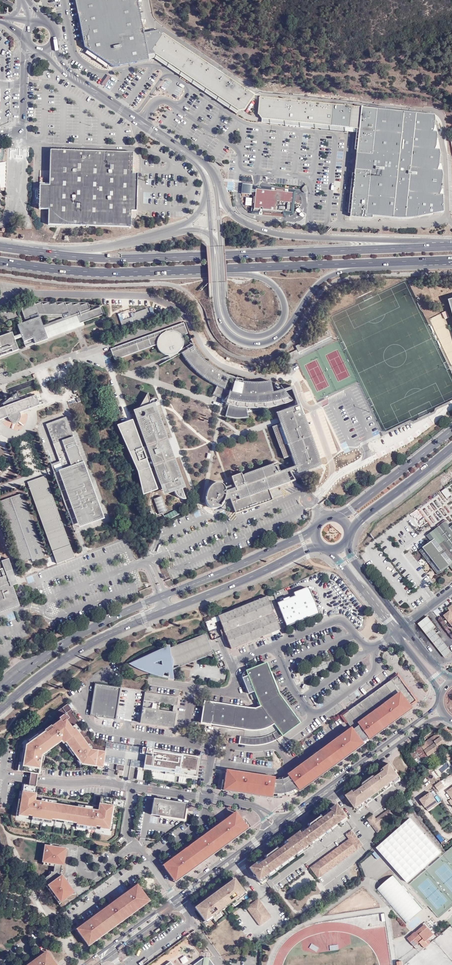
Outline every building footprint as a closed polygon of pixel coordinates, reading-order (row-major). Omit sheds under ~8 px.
[(149,61),(149,59),(144,33),(138,0),(77,0),(85,48),(115,68),(149,61)] [(159,30),(144,33),(149,59),(155,59),(238,114),(239,111),(247,110),(256,95),(159,30)] [(361,107),(260,97),(259,115),(264,119),(359,129),(361,107)] [(436,116),(361,107),(359,129),(353,219),(374,221),(375,218),(401,221),(418,220),(446,214),(443,172),(440,149),(437,133),(436,116)] [(134,174),(134,153),(52,151),(50,187),(41,186),(40,210),(50,211),(49,226),(131,228),(132,212),(137,212),(139,174),(134,174)] [(254,187),(253,195),(254,194),(255,194),(256,189),(288,192),(288,194),(295,195),(295,191),(254,187)] [(252,205),(252,209),(253,209),(253,213),(283,216),(283,214),(283,212),(291,213),(291,212),(293,212),(294,203),(297,203),(297,204),(301,204),(302,201),(299,201),(300,196),(299,195),(295,195),(288,194),(288,192),(256,189),(255,194),(254,194),(253,195),(253,196),(252,205)] [(50,305),(49,302),(42,304),(41,302),(35,304),(34,302),(20,307),(24,319),(26,319),(29,318),(30,320),(26,321),(17,325),(20,334),(21,337),(25,347),(47,339),(47,338),(84,324),(83,322),(104,314),(101,307),(89,311),(88,309),(90,309),(87,303),(81,305),(80,303),(73,305),(72,302),(65,305),(64,302),(57,305),(56,302),(50,305)] [(134,316),(120,321),(121,325),(133,325),(140,322),(140,320),(150,316),(147,309),(133,313),(134,316)] [(179,333),(182,335),(188,333),(183,322),(110,349),(114,360),(158,344),(158,340),(159,337),(160,334),(162,332),(165,331),(167,330),(170,330),(172,330),(176,331),(179,333)] [(183,338),(182,335),(179,333),(176,331),(172,330),(170,330),(167,330),(165,331),(162,332),(160,334),(159,337),(158,340),(158,344),(158,346),(159,348),(160,350),(161,352),(163,353),(165,354),(167,355),(169,355),(171,356),(173,355),(175,355),(177,354),(180,351),(182,349),(183,346),(184,344),(184,341),(183,338)] [(18,350),(14,340),(13,337),(11,332),(0,336),(0,356),(18,350)] [(271,389),(269,381),(252,382),(243,382),(235,380),(232,391),(225,389),(229,376),(219,371),(209,364),(201,355),(194,346),(191,347),(189,344),(182,349),(180,351),(187,362),(196,371),(206,379),(217,386),(214,392),(229,398),(229,401),(225,416),(234,419),(248,417),(246,408),(258,408),(269,407),(281,405),(292,401),(285,392),(280,387),(271,389)] [(291,390),(297,406),(299,405),(293,387),(283,390),(285,392),(291,390)] [(20,401),(17,392),(1,405),(2,407),(0,408),(0,420),(8,417),(10,421),(17,424),(19,421),(20,417),(20,413),(42,405),(40,400),(38,401),(35,396),(20,401)] [(229,398),(214,392),(213,395),(220,398),(229,401),(229,398)] [(165,495),(175,491),(176,495),(179,498),(186,500),(182,490),(186,488),(155,403),(158,400),(155,399),(151,399),(150,401),(148,394),(139,408),(133,411),(146,446),(151,458),(165,495)] [(290,457),(296,472),(319,464),(299,405),(297,406),(275,413),(278,421),(279,425),(272,427),(283,459),(290,457)] [(102,518),(65,418),(45,425),(59,461),(50,465),(74,528),(102,518)] [(125,422),(116,425),(138,471),(143,495),(158,490),(147,459),(151,458),(146,446),(143,447),(133,419),(125,422)] [(226,487),(224,488),(223,487),(222,485),(221,484),(219,484),(217,483),(214,484),(213,485),(211,486),(209,488),(207,490),(206,494),(205,499),(204,500),(204,501),(205,502),(205,504),(206,505),(207,507),(209,508),(211,509),(213,509),(216,509),(217,509),(219,507),(221,506),(220,505),(221,504),(222,502),(224,499),(224,498),(228,496),(234,512),(271,499),(267,490),(294,480),(290,471),(276,476),(272,465),(269,466),(241,476),(240,474),(230,478),(233,485),(230,486),(229,482),(227,483),(225,484),(226,487)] [(57,564),(75,557),(45,476),(27,482),(57,564)] [(446,487),(441,490),(446,499),(451,496),(446,487)] [(45,557),(23,493),(0,501),(0,506),(20,562),(31,558),(32,561),(45,557)] [(418,509),(429,525),(450,510),(439,494),(418,509)] [(166,511),(161,496),(153,499),(158,514),(166,511)] [(164,516),(166,521),(179,514),(177,509),(164,516)] [(433,531),(437,537),(431,542),(419,551),(438,574),(449,566),(451,570),(451,526),(450,527),(445,521),(433,531)] [(437,537),(433,531),(428,534),(426,536),(431,542),(437,537)] [(47,563),(48,566),(55,563),(52,556),(50,557),(52,561),(47,563)] [(20,605),(17,597),(13,586),(17,584),(12,570),(8,559),(0,562),(0,612),(20,605)] [(297,594),(278,600),(287,624),(320,612),(310,588),(307,586),(295,590),(297,594)] [(267,599),(266,595),(256,599),(250,601),(218,615),(231,647),(240,643),(245,641),(250,639),(255,637),(263,633),(268,631),(270,631),(276,628),(278,627),(271,607),(267,599)] [(418,624),(427,634),(434,629),(436,626),(428,616),(418,624)] [(206,622),(208,631),(215,629),(213,620),(206,622)] [(434,629),(427,634),(445,658),(451,653),(451,652),(434,629)] [(205,635),(179,645),(179,647),(170,648),(170,651),(168,651),(168,649),(163,649),(163,648),(158,650),(145,656),(133,664),(162,674),(164,671),(164,672),(169,671),(169,669),(171,669),(171,664),(174,664),(195,659),(194,656),(197,656),(197,658),(211,651),(205,635)] [(246,670),(242,677),(248,693),(254,691),(257,698),(260,706),(253,708),(204,701),(203,709),(201,710),(201,713),(202,716),(200,723),(241,730),(253,730),(260,730),(268,727),(273,724),(277,730),(266,735),(260,737),(254,737),(246,738),(241,737),(240,743),(252,745),(261,744),(269,742),(278,738),(288,731),(300,722),(279,693),(266,662),(264,663),(249,668),(246,670)] [(416,699),(418,697),(399,672),(389,678),(390,680),(398,674),(416,699)] [(397,693),(406,706),(411,702),(416,699),(398,674),(390,680),(348,710),(343,714),(348,722),(351,726),(397,693)] [(115,717),(120,685),(113,684),(96,681),(91,713),(104,715),(115,717)] [(178,696),(144,690),(140,721),(174,726),(176,712),(172,711),(157,709),(158,701),(173,704),(177,704),(178,696)] [(403,709),(406,706),(397,693),(351,726),(360,740),(365,736),(367,737),(373,732),(370,728),(373,726),(377,730),(380,728),(394,717),(391,713),(395,710),(397,715),(404,710),(403,709)] [(237,786),(224,785),(224,789),(281,797),(288,796),(295,794),(300,789),(409,710),(406,706),(403,709),(404,710),(397,715),(394,717),(380,728),(377,730),(376,730),(373,732),(367,737),(365,736),(360,740),(356,743),(354,745),(355,746),(349,750),(348,749),(342,754),(342,755),(331,763),(330,762),(324,766),(325,768),(319,772),(317,771),(306,780),(307,781),(300,786),(299,784),(288,791),(281,793),(279,793),(267,791),(267,793),(260,792),(260,790),(245,788),(245,789),(237,788),(237,786)] [(346,723),(348,722),(343,714),(342,712),(341,711),(339,713),(346,723)] [(26,745),(22,771),(31,773),(38,774),(39,774),(41,762),(44,762),(45,756),(44,756),(51,751),(49,749),(62,739),(64,743),(67,741),(76,754),(74,756),(77,760),(80,759),(83,763),(98,766),(98,767),(98,769),(103,770),(104,761),(106,752),(91,749),(88,744),(79,732),(76,727),(74,728),(72,726),(67,719),(66,720),(65,717),(61,720),(61,719),(52,725),(53,727),(47,732),(45,730),(39,735),(30,742),(26,745)] [(51,724),(44,729),(45,730),(47,732),(53,727),(52,725),(51,724)] [(76,724),(72,726),(74,728),(76,727),(79,732),(81,731),(76,724)] [(360,740),(351,726),(347,728),(356,743),(360,740)] [(285,777),(288,791),(299,784),(300,786),(307,781),(306,780),(317,771),(319,772),(325,768),(324,766),(330,762),(331,763),(342,755),(342,754),(348,749),(349,750),(355,746),(354,745),(356,743),(347,728),(338,735),(340,737),(337,740),(334,742),(332,740),(320,749),(322,751),(319,753),(315,756),(314,753),(290,770),(291,773),(288,776),(285,777)] [(442,731),(438,733),(445,743),(449,740),(442,731)] [(282,743),(290,738),(287,733),(279,739),(282,743)] [(445,743),(438,733),(436,735),(435,734),(422,744),(420,741),(408,750),(417,762),(422,757),(428,753),(429,755),(445,743)] [(107,742),(106,752),(104,761),(118,764),(125,765),(138,767),(143,768),(146,756),(139,755),(140,748),(107,742)] [(199,758),(140,748),(139,755),(146,756),(143,768),(138,767),(135,780),(195,788),(199,758)] [(449,749),(443,753),(446,757),(451,753),(449,749)] [(422,757),(417,762),(422,769),(423,769),(424,771),(429,767),(422,757)] [(348,794),(356,806),(400,776),(390,762),(381,769),(382,772),(377,776),(375,774),(363,782),(365,785),(358,789),(357,787),(348,794)] [(237,773),(225,771),(224,785),(237,786),(237,788),(245,789),(245,788),(260,790),(260,792),(267,793),(267,791),(279,793),(281,793),(278,779),(275,779),(274,779),(270,778),(271,775),(241,770),(241,774),(237,773)] [(38,774),(31,773),(31,779),(30,785),(37,786),(38,780),(38,774)] [(400,776),(356,806),(358,808),(401,777),(400,776)] [(278,779),(281,793),(288,791),(285,777),(278,779)] [(441,781),(435,785),(439,791),(445,786),(441,781)] [(30,785),(27,785),(26,792),(24,792),(23,800),(24,800),(23,805),(22,804),(21,810),(20,814),(29,815),(29,814),(33,814),(33,816),(97,826),(97,824),(101,825),(101,826),(110,828),(111,823),(111,818),(110,818),(110,814),(112,814),(113,805),(112,805),(113,798),(102,796),(100,806),(97,805),(96,806),(93,806),(93,809),(79,807),(57,804),(42,802),(43,799),(43,798),(40,797),(40,796),(37,796),(38,786),(37,786),(30,785)] [(430,793),(420,800),(425,807),(435,800),(430,793)] [(184,820),(186,803),(153,798),(151,815),(184,820)] [(255,875),(258,880),(345,816),(342,811),(342,809),(340,808),(337,805),(337,803),(336,802),(327,808),(326,810),(324,812),(323,811),(322,812),(324,815),(322,816),(321,814),(321,813),(319,813),(319,815),(308,822),(307,822),(307,824),(308,824),(309,826),(307,827),(304,824),(303,825),(303,827),(297,830),(284,839),(283,842),(280,842),(280,843),(282,846),(279,848),(277,845),(276,846),(265,854),(267,856),(264,859),(262,857),(261,857),(261,858),(259,860),(256,860),(248,866),(249,869),(251,869),(253,872),(252,873),(254,876),(255,875)] [(373,814),(367,818),(378,833),(379,832),(384,829),(380,824),(381,823),(395,813),(391,808),(391,807),(376,818),(373,814)] [(395,813),(391,808),(395,813),(381,823),(380,824),(384,829),(379,832),(378,833),(379,833),(384,829),(380,824),(395,813)] [(21,810),(18,809),(17,816),(29,818),(29,815),(20,814),(21,810)] [(247,824),(242,818),(238,813),(229,819),(227,817),(224,820),(226,822),(223,824),(207,835),(214,846),(215,848),(216,846),(232,834),(234,835),(247,824)] [(377,847),(407,882),(441,852),(411,818),(377,847)] [(215,848),(217,850),(248,827),(247,824),(234,835),(232,834),(216,846),(215,848)] [(351,840),(349,838),(348,836),(353,833),(351,830),(346,834),(349,839),(310,867),(318,878),(362,846),(355,836),(351,840)] [(165,866),(172,877),(184,869),(184,871),(192,865),(191,864),(208,852),(210,853),(215,848),(214,846),(207,835),(204,837),(203,835),(198,838),(199,841),(198,842),(180,854),(179,852),(175,855),(177,858),(174,860),(165,866)] [(50,847),(47,846),(45,862),(45,863),(56,864),(56,868),(55,873),(51,872),(50,876),(46,879),(49,884),(63,902),(69,898),(68,897),(71,894),(72,896),(77,895),(68,883),(66,884),(64,881),(66,880),(62,874),(62,873),(62,868),(64,857),(64,854),(67,853),(70,850),(55,848),(55,850),(50,850),(50,847)] [(174,881),(217,850),(215,848),(210,853),(192,865),(184,871),(184,869),(172,877),(174,881)] [(192,865),(210,853),(208,852),(191,864),(192,865)] [(235,877),(231,880),(195,906),(197,907),(215,895),(216,896),(220,893),(219,891),(237,879),(235,877)] [(423,911),(393,877),(376,893),(405,926),(423,911)] [(215,895),(197,907),(205,919),(211,914),(214,917),(221,912),(220,911),(218,909),(231,899),(233,902),(234,903),(240,898),(238,895),(245,890),(237,879),(219,891),(220,893),(216,896),(215,895)] [(49,884),(46,885),(60,904),(63,902),(49,884)] [(85,928),(79,932),(88,944),(148,898),(140,887),(135,892),(131,894),(129,891),(126,894),(127,897),(113,907),(111,905),(105,910),(107,912),(91,923),(90,921),(86,924),(88,926),(85,928)] [(151,902),(148,898),(88,944),(90,947),(151,902)] [(272,916),(259,898),(247,906),(260,924),(272,916)] [(220,911),(233,902),(231,899),(218,909),(220,911)] [(211,914),(205,919),(207,922),(214,917),(211,914)] [(434,935),(426,925),(416,933),(415,933),(408,939),(415,947),(420,943),(425,949),(430,945),(427,942),(434,935)] [(49,953),(43,958),(40,960),(38,957),(34,960),(36,962),(33,964),(57,964),(49,953)] [(179,959),(183,964),(188,961),(185,956),(179,959)]
